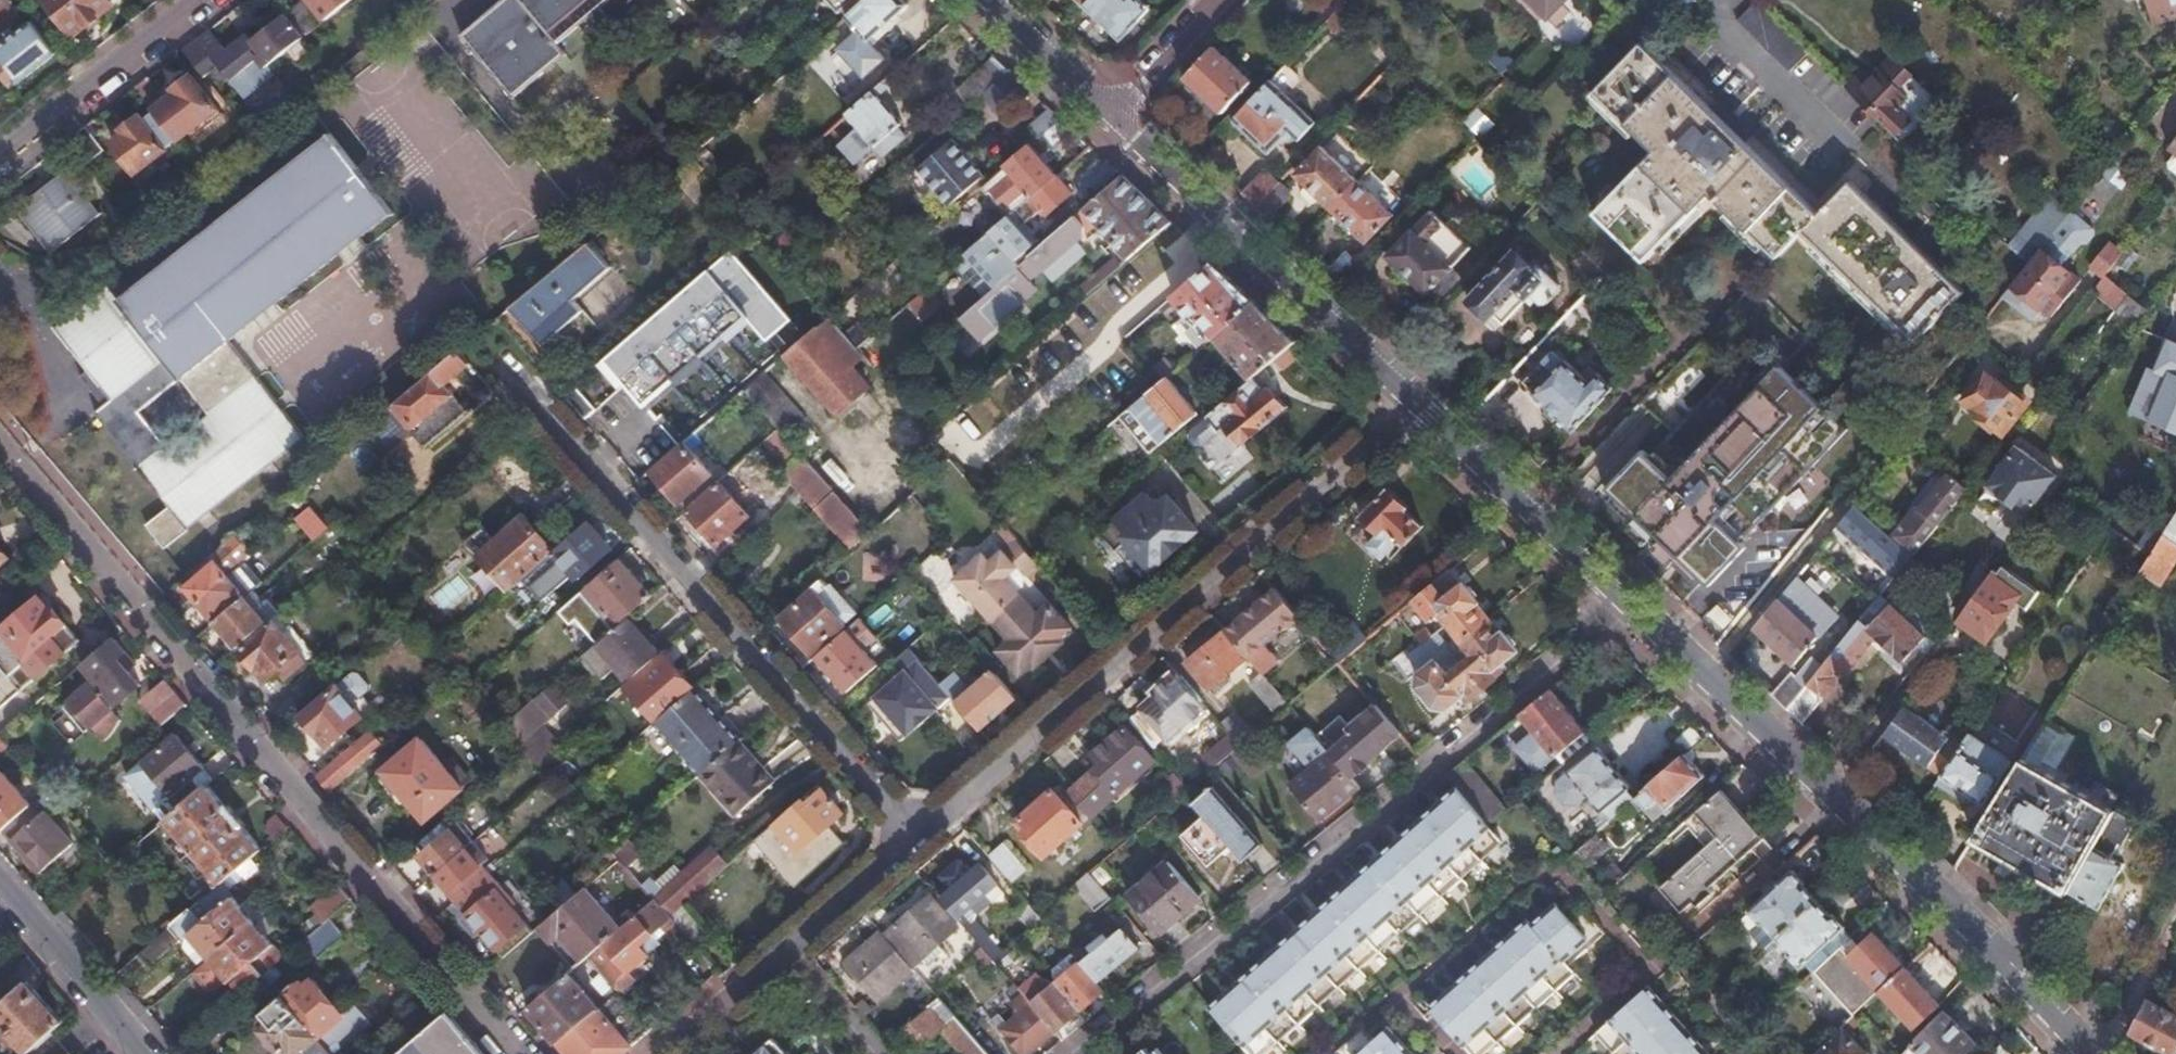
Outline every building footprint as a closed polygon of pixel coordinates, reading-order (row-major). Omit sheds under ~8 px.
[(75,37),(114,6),(109,0),(110,0),(46,0),(75,37)] [(323,21),(350,0),(307,0),(323,21)] [(509,99),(563,55),(547,34),(590,0),(501,0),(458,34),(509,99)] [(835,25),(848,39),(857,31),(867,41),(909,5),(905,0),(864,0),(845,17),(835,25)] [(864,0),(841,0),(845,5),(839,10),(845,17),(864,0)] [(1084,4),(1120,39),(1150,8),(1141,0),(1088,0),(1084,4)] [(1355,10),(1346,0),(1345,0),(1334,11),(1323,23),(1333,33),(1355,10)] [(1547,18),(1564,0),(1529,0),(1547,18)] [(1793,70),(1812,50),(1759,0),(1758,0),(1741,19),(1793,70)] [(2157,8),(2162,24),(2175,20),(2175,2),(2157,8)] [(306,35),(318,26),(300,3),(288,12),(306,35)] [(1557,34),(1580,44),(1592,19),(1569,8),(1557,34)] [(182,49),(204,76),(214,69),(240,102),(269,79),(262,70),(299,41),(283,18),(254,39),(250,33),(228,51),(209,27),(206,30),(194,39),(182,49)] [(0,62),(0,75),(6,83),(15,76),(20,83),(57,54),(32,23),(22,30),(19,25),(0,39),(0,57),(2,60),(0,62)] [(1850,181),(1827,204),(1819,212),(1648,40),(1597,90),(1656,149),(1596,212),(1645,260),(1713,191),(1778,254),(1804,228),(1917,340),(1941,316),(1964,292),(1850,181)] [(1185,76),(1221,110),(1251,80),(1215,46),(1185,76)] [(813,70),(846,94),(859,77),(825,53),(813,70)] [(964,82),(977,96),(980,94),(1011,67),(996,53),(964,82)] [(1867,69),(1850,86),(1906,141),(1930,113),(1913,96),(1926,83),(1896,54),(1874,77),(1867,69)] [(1011,67),(980,94),(1001,116),(1034,89),(1011,67)] [(6,83),(11,90),(20,83),(15,76),(6,83)] [(1506,76),(1472,108),(1482,118),(1496,103),(1504,111),(1516,99),(1517,87),(1506,76)] [(155,113),(174,138),(214,109),(190,78),(169,95),(172,99),(165,105),(144,78),(136,84),(157,111),(155,113)] [(886,78),(845,114),(874,147),(901,124),(878,98),(892,85),(886,78)] [(1270,79),(1233,119),(1269,152),(1290,131),(1299,139),(1316,121),(1270,79)] [(1913,96),(1930,113),(1932,111),(1934,107),(1935,102),(1935,96),(1933,90),(1931,88),(1926,83),(1913,96)] [(163,147),(174,138),(155,113),(154,111),(143,120),(140,116),(123,129),(126,133),(113,143),(134,171),(163,147)] [(84,125),(66,139),(86,164),(104,150),(84,125)] [(914,150),(909,156),(950,204),(956,199),(983,176),(941,128),(914,150)] [(94,411),(169,505),(148,523),(166,546),(304,435),(229,338),(390,211),(329,133),(118,299),(108,286),(54,329),(110,399),(94,411)] [(998,173),(981,187),(1007,218),(1012,214),(1024,203),(1034,194),(1057,174),(1031,144),(998,173)] [(1297,174),(1332,207),(1357,180),(1364,172),(1358,167),(1352,173),(1323,146),(1297,174)] [(1081,180),(1091,192),(1118,169),(1107,159),(1081,180)] [(17,206),(51,249),(97,214),(63,170),(17,206)] [(996,284),(972,305),(991,328),(1035,290),(1025,279),(1039,268),(1042,271),(1098,223),(1129,258),(1172,221),(1123,174),(1026,258),(996,284)] [(1071,190),(1057,174),(1034,194),(1048,210),(1071,190)] [(1244,193),(1258,206),(1280,183),(1271,175),(1261,175),(1244,193)] [(1258,206),(1270,218),(1289,198),(1288,187),(1282,180),(1280,183),(1258,206)] [(1357,180),(1332,207),(1368,240),(1394,213),(1357,180)] [(2012,243),(2032,263),(2075,210),(2075,209),(2054,192),(2012,243)] [(1385,256),(1438,305),(1463,280),(1450,267),(1469,247),(1429,210),(1411,230),(1385,256)] [(2032,263),(2013,286),(2051,316),(2052,314),(2054,315),(2082,279),(2063,263),(2072,253),(2075,255),(2085,241),(2089,241),(2096,233),(2095,226),(2075,210),(2032,263)] [(1012,214),(1007,218),(991,232),(1015,259),(1022,253),(1035,241),(1012,214)] [(1015,259),(991,232),(967,252),(996,284),(1026,258),(1022,253),(1015,259)] [(2101,281),(2104,276),(2124,252),(2125,251),(2110,240),(2092,264),(2094,265),(2089,272),(2101,281)] [(586,242),(509,305),(541,342),(580,309),(571,298),(609,267),(586,242)] [(1353,246),(1348,251),(1357,260),(1362,254),(1353,246)] [(2118,262),(2128,270),(2140,254),(2130,246),(2118,262)] [(1346,249),(1325,270),(1336,281),(1357,260),(1348,251),(1346,249)] [(1492,312),(1502,322),(1529,293),(1539,302),(1546,302),(1560,288),(1558,281),(1533,256),(1527,262),(1515,250),(1468,298),(1472,302),(1468,306),(1478,315),(1481,312),(1487,317),(1492,312)] [(598,367),(635,410),(748,317),(768,340),(789,321),(732,254),(598,367)] [(1080,287),(1086,295),(1118,267),(1113,260),(1080,287)] [(1213,261),(1172,296),(1210,338),(1214,335),(1254,300),(1213,261)] [(2101,281),(2096,287),(2119,305),(2127,294),(2104,276),(2101,281)] [(947,454),(950,458),(964,474),(965,475),(1167,301),(1148,280),(947,454)] [(928,286),(909,302),(923,319),(942,302),(928,286)] [(1254,376),(1297,340),(1254,300),(1214,335),(1252,378),(1254,376)] [(909,302),(857,347),(864,356),(871,364),(923,319),(909,302)] [(857,347),(831,316),(784,357),(837,414),(872,386),(853,366),(864,356),(857,347)] [(2167,342),(2150,387),(2168,395),(2156,423),(2175,432),(2175,346),(2167,342)] [(1609,496),(1697,583),(1847,430),(1798,381),(1800,378),(1792,369),(1789,372),(1760,343),(1609,496)] [(441,390),(470,365),(456,349),(357,432),(380,458),(406,434),(422,451),(433,442),(464,415),(441,390)] [(1532,394),(1572,430),(1605,396),(1603,393),(1610,388),(1596,374),(1587,382),(1564,360),(1561,361),(1553,352),(1523,382),(1534,391),(1532,394)] [(1957,396),(2002,434),(2026,405),(1982,368),(1957,396)] [(807,420),(764,374),(743,392),(778,430),(786,439),(807,420)] [(1166,376),(1129,408),(1159,444),(1197,413),(1166,376)] [(1266,390),(1254,376),(1252,378),(1209,415),(1194,427),(1194,432),(1203,443),(1208,444),(1222,432),(1225,429),(1240,447),(1288,406),(1271,386),(1266,390)] [(1338,458),(1371,437),(1364,426),(1330,447),(1338,458)] [(778,430),(767,440),(788,463),(799,453),(786,439),(778,430)] [(685,443),(651,472),(679,504),(712,475),(685,443)] [(1987,484),(2027,513),(2054,477),(2015,447),(1987,484)] [(781,469),(819,509),(836,493),(824,481),(799,453),(788,463),(781,469)] [(1363,482),(1382,465),(1372,455),(1353,471),(1363,482)] [(1891,535),(1911,555),(1966,489),(1945,470),(1934,483),(1938,487),(1934,491),(1930,488),(1919,489),(1887,528),(1893,533),(1891,535)] [(1269,521),(1314,484),(1307,474),(1261,511),(1269,521)] [(719,482),(685,511),(716,546),(749,517),(719,482)] [(1368,545),(1381,558),(1398,541),(1403,546),(1422,527),(1405,511),(1406,508),(1387,490),(1360,518),(1377,535),(1368,545)] [(819,509),(854,548),(871,532),(860,519),(836,493),(819,509)] [(1147,495),(1109,528),(1122,545),(1118,548),(1143,578),(1184,543),(1180,538),(1194,526),(1170,497),(1165,502),(1153,501),(1147,495)] [(1894,577),(1897,573),(1911,555),(1891,535),(1857,502),(1843,519),(1838,525),(1894,577)] [(315,537),(331,524),(314,503),(298,517),(315,537)] [(2161,536),(2163,532),(2128,508),(2111,532),(2116,535),(2148,557),(2161,536)] [(2163,532),(2161,536),(2175,546),(2175,512),(2163,532)] [(479,555),(509,591),(554,552),(523,517),(479,555)] [(588,522),(554,552),(577,580),(613,549),(588,522)] [(1180,538),(1184,543),(1198,531),(1194,526),(1180,538)] [(1109,528),(1105,532),(1118,548),(1122,545),(1109,528)] [(2094,547),(2136,576),(2140,569),(2148,557),(2116,535),(2111,532),(2107,529),(2094,547)] [(190,584),(201,598),(231,573),(247,560),(254,553),(237,533),(196,567),(202,574),(190,584)] [(2175,554),(2175,546),(2161,536),(2148,557),(2140,569),(2158,581),(2175,554)] [(988,551),(970,567),(975,573),(1001,603),(1025,629),(1048,656),(1050,658),(1067,643),(1061,638),(1074,626),(1052,601),(1040,611),(1009,577),(1023,565),(1028,570),(1037,561),(1018,538),(995,558),(988,551)] [(11,555),(0,541),(0,564),(11,555)] [(882,575),(881,551),(862,553),(863,576),(882,575)] [(594,603),(615,628),(627,618),(651,597),(617,559),(577,595),(588,607),(594,603)] [(201,598),(218,619),(249,593),(264,580),(247,560),(231,573),(201,598)] [(1993,569),(1957,620),(1985,641),(2014,603),(2025,610),(2038,592),(2002,566),(1997,573),(1993,569)] [(975,573),(970,567),(960,576),(988,609),(997,602),(1003,609),(1020,628),(997,648),(1019,673),(1033,662),(1038,668),(1050,658),(1048,656),(1025,629),(1001,603),(975,573)] [(1236,589),(1262,580),(1258,568),(1232,577),(1236,589)] [(1461,640),(1483,623),(1471,607),(1478,602),(1463,582),(1461,584),(1448,570),(1414,599),(1432,620),(1439,614),(1447,623),(1461,640)] [(1303,623),(1274,589),(1225,631),(1248,657),(1258,669),(1261,673),(1276,660),(1263,645),(1290,621),(1297,628),(1303,623)] [(544,624),(553,616),(565,605),(553,591),(531,609),(544,624)] [(781,621),(811,654),(844,625),(814,592),(781,621)] [(218,619),(238,644),(269,618),(249,593),(218,619)] [(5,624),(30,654),(67,622),(51,602),(47,606),(39,595),(5,624)] [(1786,708),(1801,723),(1818,702),(1814,699),(1817,694),(1821,697),(1830,689),(1836,677),(1834,674),(1839,668),(1843,672),(1874,635),(1902,659),(1924,633),(1922,631),(1929,622),(1899,596),(1891,605),(1879,595),(1823,663),(1786,708)] [(1816,636),(1777,597),(1755,624),(1792,662),(1816,636)] [(1700,614),(1711,637),(1738,625),(1728,601),(1700,614)] [(997,602),(988,609),(994,617),(1003,609),(997,602)] [(318,652),(280,609),(270,617),(308,660),(318,652)] [(238,644),(237,645),(257,669),(258,666),(260,668),(266,675),(268,678),(280,669),(287,678),(308,660),(270,617),(269,618),(238,644)] [(596,645),(627,681),(658,655),(627,618),(615,628),(596,645)] [(567,630),(584,652),(597,641),(581,620),(567,630)] [(1463,664),(1482,687),(1493,678),(1488,672),(1516,650),(1502,631),(1495,637),(1483,623),(1461,640),(1473,655),(1463,664)] [(1415,637),(1420,644),(1435,633),(1430,625),(1415,637)] [(846,630),(815,658),(847,694),(878,667),(846,630)] [(1248,657),(1225,631),(1189,662),(1211,688),(1248,657)] [(1470,696),(1482,687),(1463,664),(1436,631),(1435,633),(1420,644),(1434,661),(1419,673),(1417,686),(1433,707),(1445,707),(1466,691),(1470,696)] [(1902,659),(1913,668),(1935,641),(1924,633),(1902,659)] [(133,663),(111,638),(83,662),(76,668),(93,686),(90,689),(87,686),(60,710),(82,737),(88,731),(101,745),(106,740),(112,734),(115,728),(107,715),(110,713),(107,710),(110,707),(114,711),(142,686),(127,668),(133,663)] [(656,721),(692,690),(694,688),(662,651),(658,655),(627,681),(624,685),(656,721)] [(952,697),(912,652),(899,663),(906,671),(876,698),(891,717),(897,712),(914,730),(952,697)] [(1770,693),(1786,708),(1823,663),(1812,655),(1795,675),(1790,670),(1770,693)] [(295,687),(306,701),(333,678),(322,665),(295,687)] [(1141,708),(1128,718),(1152,746),(1165,735),(1167,738),(1184,724),(1204,706),(1171,667),(1162,675),(1166,680),(1154,689),(1157,693),(1140,707),(1141,708)] [(266,675),(260,668),(255,672),(261,679),(266,675)] [(1288,705),(1261,673),(1258,669),(1251,675),(1281,711),(1288,705)] [(323,731),(332,741),(363,715),(374,707),(363,693),(370,688),(371,683),(361,671),(355,670),(339,684),(304,713),(319,733),(323,731)] [(956,702),(977,726),(997,708),(1000,711),(1017,697),(1006,686),(993,670),(956,702)] [(165,721),(187,704),(176,691),(167,680),(165,679),(140,701),(150,713),(154,710),(165,721)] [(505,725),(520,744),(564,706),(547,688),(505,725)] [(1045,736),(1054,749),(1122,701),(1113,688),(1045,736)] [(701,774),(738,743),(692,690),(656,721),(701,774)] [(1583,731),(1547,690),(1518,714),(1538,738),(1521,752),(1537,770),(1553,756),(1583,731)] [(1379,750),(1399,735),(1374,705),(1346,728),(1368,752),(1376,746),(1379,750)] [(1209,712),(1204,706),(1184,724),(1189,730),(1209,712)] [(1941,775),(1968,735),(1969,734),(1952,722),(1947,730),(1944,728),(1941,732),(1903,706),(1881,734),(1941,775)] [(1229,736),(1238,746),(1248,738),(1253,734),(1233,711),(1219,724),(1229,736)] [(1100,765),(1070,792),(1091,816),(1154,762),(1124,727),(1092,756),(1100,765)] [(1675,742),(1685,753),(1703,738),(1693,727),(1675,742)] [(1972,836),(2068,892),(2113,811),(2114,811),(2121,799),(2099,786),(2092,799),(2039,768),(2043,761),(2057,769),(2071,745),(2041,727),(2016,767),(1972,836)] [(1553,756),(1559,763),(1589,739),(1583,731),(1553,756)] [(11,746),(1,734),(0,734),(0,755),(11,746)] [(366,734),(359,740),(371,754),(378,748),(366,734)] [(175,812),(207,785),(195,771),(202,766),(176,735),(144,762),(171,793),(164,798),(175,812)] [(1941,775),(1937,782),(1962,799),(1967,793),(1984,804),(2010,763),(1968,735),(1941,775)] [(385,769),(425,817),(466,784),(425,736),(385,769)] [(1238,746),(1229,736),(1204,757),(1213,768),(1232,751),(1238,746)] [(1248,738),(1238,746),(1232,751),(1252,776),(1269,763),(1248,738)] [(784,748),(795,765),(810,756),(798,739),(784,748)] [(319,774),(330,788),(353,769),(371,754),(359,740),(341,755),(319,774)] [(774,785),(738,743),(701,774),(737,816),(774,785)] [(1628,784),(1595,745),(1565,770),(1567,771),(1556,781),(1555,792),(1562,801),(1574,802),(1585,793),(1600,809),(1609,820),(1634,798),(1625,788),(1628,784)] [(1684,754),(1634,798),(1652,820),(1703,776),(1684,754)] [(1462,759),(1443,775),(1455,789),(1483,824),(1502,809),(1462,759)] [(1366,794),(1382,781),(1374,779),(1360,761),(1348,772),(1366,794)] [(1294,792),(1317,820),(1324,815),(1348,796),(1336,781),(1341,776),(1330,762),(1294,792)] [(33,806),(4,771),(0,775),(0,829),(2,832),(33,806)] [(1184,782),(1174,771),(1162,782),(1176,799),(1189,788),(1184,782)] [(221,882),(260,848),(244,828),(247,826),(229,804),(225,807),(207,785),(175,812),(167,818),(221,882)] [(841,812),(817,785),(756,840),(793,883),(840,843),(824,826),(841,812)] [(1179,836),(1204,865),(1226,847),(1239,862),(1260,844),(1210,788),(1190,804),(1201,817),(1179,836)] [(1765,839),(1718,788),(1682,819),(1708,848),(1728,870),(1765,839)] [(1022,830),(1044,856),(1082,823),(1053,789),(1020,817),(1028,825),(1022,830)] [(1483,824),(1455,789),(1433,809),(1482,863),(1502,845),(1483,824)] [(1482,863),(1433,809),(1410,829),(1459,883),(1482,863)] [(2119,848),(2134,822),(2114,811),(2113,811),(2068,892),(2097,909),(2122,865),(2109,857),(2114,846),(2119,848)] [(15,838),(42,870),(72,846),(45,812),(15,838)] [(277,838),(291,824),(279,812),(266,826),(277,838)] [(1459,883),(1410,829),(1391,846),(1440,900),(1459,883)] [(421,855),(435,872),(471,842),(467,837),(461,842),(451,830),(421,855)] [(1594,833),(1569,855),(1581,869),(1606,847),(1594,833)] [(471,842),(435,872),(450,890),(449,892),(453,896),(484,869),(470,853),(476,847),(471,842)] [(1001,842),(987,854),(1012,884),(1026,871),(1001,842)] [(1440,900),(1391,846),(1371,864),(1420,918),(1440,900)] [(1708,888),(1728,870),(1708,848),(1659,890),(1679,913),(1690,904),(1699,913),(1716,898),(1708,888)] [(670,917),(689,900),(727,865),(713,849),(664,893),(649,876),(641,884),(655,900),(670,917)] [(1125,894),(1157,932),(1197,898),(1165,859),(1125,894)] [(953,889),(940,899),(956,918),(994,962),(1002,956),(978,928),(974,932),(960,915),(970,907),(976,913),(988,904),(982,897),(997,885),(981,866),(970,875),(959,862),(942,876),(953,889)] [(1612,862),(1591,879),(1601,890),(1616,877),(1621,872),(1612,862)] [(1420,918),(1371,864),(1350,883),(1399,937),(1420,918)] [(1839,903),(1865,880),(1852,868),(1827,890),(1839,903)] [(452,897),(455,901),(465,913),(467,912),(482,930),(503,956),(529,935),(491,891),(498,885),(484,869),(453,896),(452,897)] [(1763,921),(1776,936),(1816,900),(1803,884),(1805,882),(1794,869),(1748,910),(1760,923),(1763,921)] [(198,902),(205,895),(185,871),(174,880),(194,905),(198,902)] [(1110,898),(1088,872),(1073,885),(1094,911),(1110,898)] [(539,898),(553,914),(576,895),(563,879),(539,898)] [(221,882),(216,886),(205,895),(198,902),(230,939),(252,920),(221,882)] [(341,907),(351,898),(338,883),(307,909),(320,924),(341,907)] [(1350,883),(1329,901),(1378,955),(1399,937),(1350,883)] [(582,961),(589,956),(604,943),(620,930),(585,888),(576,895),(553,914),(539,926),(551,942),(560,935),(582,961)] [(901,932),(890,941),(912,967),(959,929),(930,896),(895,925),(901,932)] [(1038,915),(1025,899),(1013,909),(1032,932),(1044,922),(1038,915)] [(658,938),(675,923),(670,917),(655,900),(620,930),(604,943),(629,971),(649,953),(641,944),(650,937),(649,935),(653,932),(658,938)] [(675,923),(689,939),(708,922),(689,900),(670,917),(675,923)] [(1552,900),(1528,921),(1567,965),(1603,932),(1577,903),(1564,914),(1552,900)] [(1788,954),(1808,975),(1815,968),(1840,945),(1850,936),(1843,928),(1846,925),(1833,912),(1829,915),(1816,900),(1776,936),(1790,951),(1788,954)] [(465,913),(455,901),(448,907),(473,937),(482,930),(467,912),(465,913)] [(1329,901),(1309,919),(1358,973),(1378,955),(1329,901)] [(209,957),(230,939),(198,902),(194,905),(173,923),(184,937),(188,933),(209,957)] [(320,924),(303,939),(320,958),(358,926),(341,907),(320,924)] [(1525,917),(1507,934),(1554,987),(1573,971),(1567,965),(1528,921),(1525,917)] [(1309,919),(1290,937),(1339,991),(1358,973),(1309,919)] [(282,956),(252,920),(230,939),(261,975),(263,973),(273,965),(282,956)] [(901,932),(895,925),(884,934),(890,941),(901,932)] [(844,961),(880,1004),(918,974),(912,967),(890,941),(884,934),(880,930),(844,961)] [(1079,964),(1095,983),(1138,948),(1122,930),(1079,964)] [(1880,989),(1904,966),(1872,933),(1849,954),(1840,945),(1815,968),(1855,1012),(1860,1008),(1880,989)] [(1507,934),(1487,951),(1535,1004),(1554,987),(1507,934)] [(170,948),(159,935),(139,953),(150,966),(170,948)] [(1290,937),(1269,955),(1318,1009),(1339,991),(1290,937)] [(261,975),(230,939),(209,957),(191,972),(204,988),(216,990),(228,979),(239,993),(252,983),(261,975)] [(1930,946),(1914,963),(1933,981),(1949,964),(1930,946)] [(1487,951),(1467,969),(1515,1022),(1535,1004),(1487,951)] [(1269,955),(1249,972),(1298,1027),(1318,1009),(1269,955)] [(27,979),(40,967),(30,956),(7,976),(18,987),(27,979)] [(1078,1008),(1101,990),(1095,983),(1079,964),(1078,962),(1055,980),(1078,1008)] [(281,975),(273,965),(263,973),(272,983),(281,975)] [(1938,1005),(1940,1004),(1904,966),(1880,989),(1915,1028),(1938,1005)] [(1467,969),(1448,985),(1496,1038),(1515,1022),(1467,969)] [(1028,1003),(1051,1030),(1073,1012),(1050,984),(1038,970),(1016,988),(1028,1003)] [(1229,991),(1278,1045),(1298,1027),(1249,972),(1229,991)] [(263,973),(261,975),(252,983),(261,993),(272,983),(263,973)] [(528,1007),(558,1043),(598,1008),(569,973),(546,992),(528,1007)] [(63,1021),(27,979),(18,987),(0,1003),(0,1018),(30,1051),(63,1021)] [(300,982),(283,996),(318,1036),(342,1015),(314,983),(307,990),(300,982)] [(1596,1031),(1613,1051),(1666,1004),(1649,984),(1596,1031)] [(1448,985),(1428,1004),(1472,1053),(1478,1053),(1496,1038),(1448,985)] [(652,1030),(618,991),(598,1008),(558,1043),(567,1053),(624,1053),(652,1030)] [(1252,1053),(1268,1053),(1278,1045),(1229,991),(1211,1007),(1252,1053)] [(283,996),(263,1014),(272,1023),(262,1032),(281,1053),(286,1050),(290,1053),(334,1053),(318,1036),(283,996)] [(927,1007),(929,1009),(896,1037),(909,1053),(910,1053),(947,1023),(966,1046),(960,1051),(963,1053),(986,1053),(981,1048),(938,997),(927,1007)] [(2128,1032),(2168,1053),(2171,1053),(2175,1045),(2175,1014),(2146,998),(2128,1032)] [(1028,1003),(998,1028),(1021,1053),(1023,1053),(1051,1030),(1028,1003)] [(1616,1053),(1647,1053),(1683,1023),(1666,1004),(1613,1051),(1616,1053)] [(1944,1010),(1912,1043),(1900,1053),(1963,1053),(1976,1041),(1944,1010)] [(447,1011),(396,1053),(483,1053),(447,1011)] [(1702,1043),(1683,1023),(1647,1053),(1689,1053),(1702,1043)] [(1810,1053),(1865,1053),(1867,1052),(1841,1025),(1810,1053)] [(1338,1053),(1409,1053),(1412,1051),(1390,1026),(1374,1040),(1364,1028),(1337,1052),(1338,1053)] [(167,1033),(178,1046),(185,1040),(174,1028),(167,1033)] [(787,1053),(786,1052),(773,1037),(753,1053),(787,1053)] [(1988,1052),(1986,1053),(2014,1053),(2000,1040),(1988,1052)] [(1689,1053),(1712,1053),(1702,1043),(1689,1053)] [(1153,1051),(1147,1044),(1136,1053),(1150,1053),(1153,1051)]
